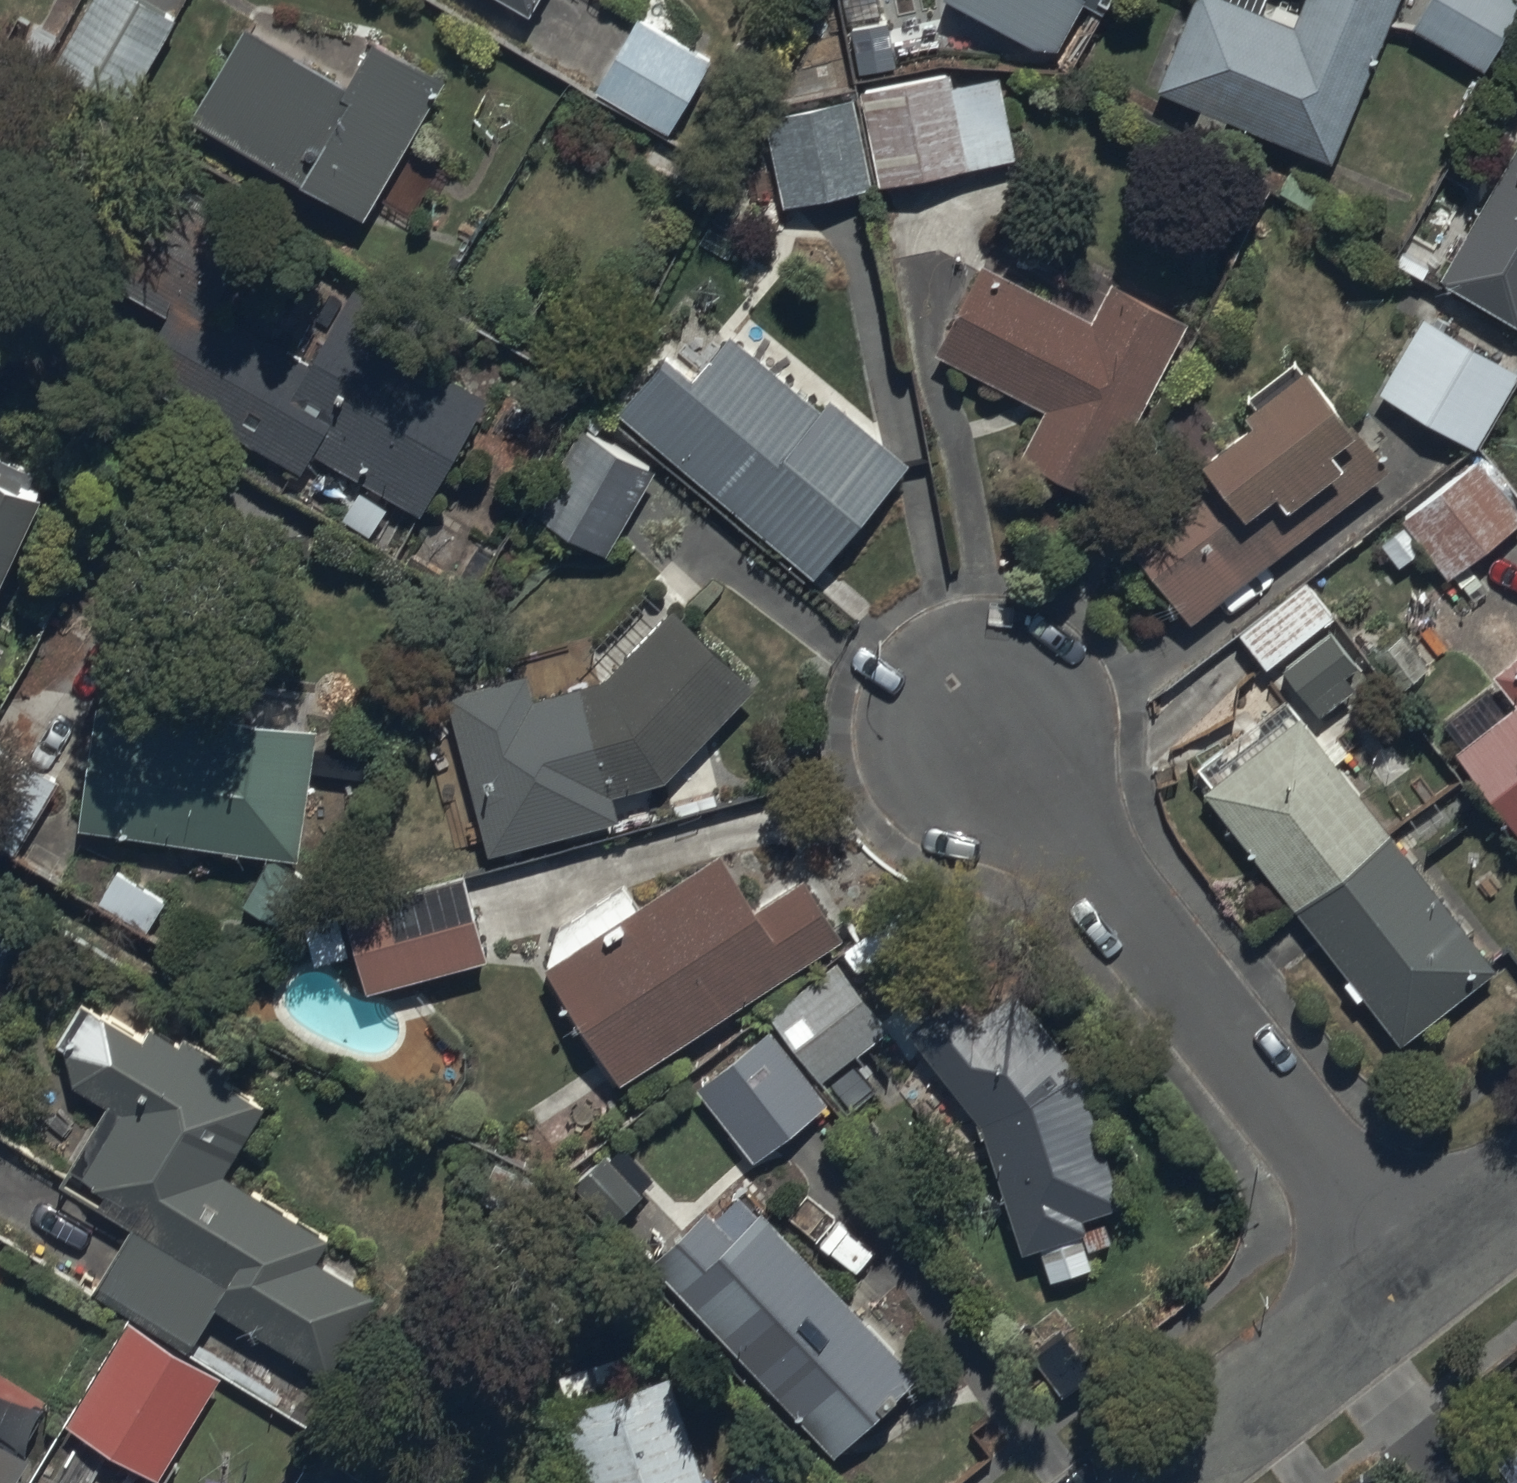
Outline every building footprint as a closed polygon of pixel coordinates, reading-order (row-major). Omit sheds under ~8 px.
[(161,0),(86,0),(46,77),(125,117),(180,10),(161,0)] [(533,10),(538,0),(516,0),(533,10)] [(1082,0),(968,0),(1036,37),(1060,38),(1082,0)] [(1162,85),(1201,102),(1195,117),(1224,129),(1230,115),(1335,159),(1400,0),(1304,0),(1296,19),(1265,6),(1267,0),(1196,0),(1162,85)] [(1412,18),(1483,61),(1516,5),(1516,0),(1423,0),(1412,18)] [(641,11),(596,86),(670,130),(715,56),(641,11)] [(256,14),(198,110),(368,212),(452,73),(376,28),(350,70),(256,14)] [(951,63),(861,82),(881,174),(970,155),(951,63)] [(783,197),(869,180),(851,88),(764,105),(783,197)] [(1439,271),(1516,315),(1516,134),(1439,271)] [(491,391),(413,347),(428,321),(359,282),(313,361),(215,304),(264,219),(166,163),(68,332),(302,466),(313,446),(423,509),(491,391)] [(1099,484),(1187,313),(1110,274),(1091,310),(982,254),(935,347),(1044,403),(1022,445),(1099,484)] [(1378,386),(1476,440),(1516,366),(1516,363),(1420,310),(1378,386)] [(668,347),(620,405),(820,569),(911,458),(832,393),(825,402),(733,327),(697,370),(668,347)] [(1115,516),(1191,613),(1389,456),(1312,360),(1300,344),(1239,391),(1252,407),(1115,516)] [(533,508),(611,550),(657,467),(579,424),(533,508)] [(1478,457),(1402,517),(1446,573),(1516,517),(1516,506),(1478,457)] [(0,461),(0,580),(44,481),(0,461)] [(1330,608),(1305,577),(1236,631),(1261,663),(1330,608)] [(621,812),(614,787),(670,773),(759,680),(675,600),(604,674),(537,691),(530,665),(452,685),(493,845),(621,812)] [(1281,664),(1320,713),(1368,674),(1330,625),(1281,664)] [(1511,652),(1490,669),(1512,696),(1453,743),(1516,823),(1516,648),(1511,652)] [(98,701),(82,821),(300,851),(318,721),(199,705),(197,715),(98,701)] [(1297,712),(1206,785),(1405,1035),(1497,963),(1297,712)] [(730,843),(548,962),(625,1078),(850,931),(808,868),(765,896),(730,843)] [(245,895),(283,919),(311,874),(273,851),(245,895)] [(358,950),(370,988),(491,951),(465,866),(301,916),(315,963),(358,950)] [(773,1024),(832,1099),(844,1113),(886,1080),(862,1050),(893,1026),(838,956),(766,1012),(775,1023),(773,1024)] [(1089,1246),(1112,1239),(1102,1204),(1123,1198),(1082,1066),(1019,984),(979,1016),(956,987),(911,1022),(984,1115),(1024,1249),(1042,1243),(1053,1278),(1094,1265),(1089,1246)] [(135,1223),(97,1288),(190,1345),(218,1301),(326,1367),(374,1289),(317,1253),(329,1234),(223,1168),(266,1100),(224,1075),(233,1061),(181,1029),(173,1041),(95,993),(70,1033),(74,1079),(108,1099),(71,1163),(98,1178),(88,1196),(135,1223)] [(832,1099),(773,1024),(699,1082),(759,1158),(832,1099)] [(711,1199),(651,1256),(838,1453),(925,1370),(748,1182),(720,1209),(711,1199)] [(126,1314),(66,1420),(160,1474),(220,1367),(126,1314)] [(670,1367),(632,1380),(622,1350),(562,1370),(571,1399),(560,1403),(587,1482),(709,1482),(670,1367)] [(33,1447),(24,1442),(46,1405),(0,1377),(0,1482),(12,1482),(33,1447)] [(1495,1449),(1516,1477),(1516,1432),(1495,1449)] [(294,1482),(394,1482),(320,1439),(294,1482)]
